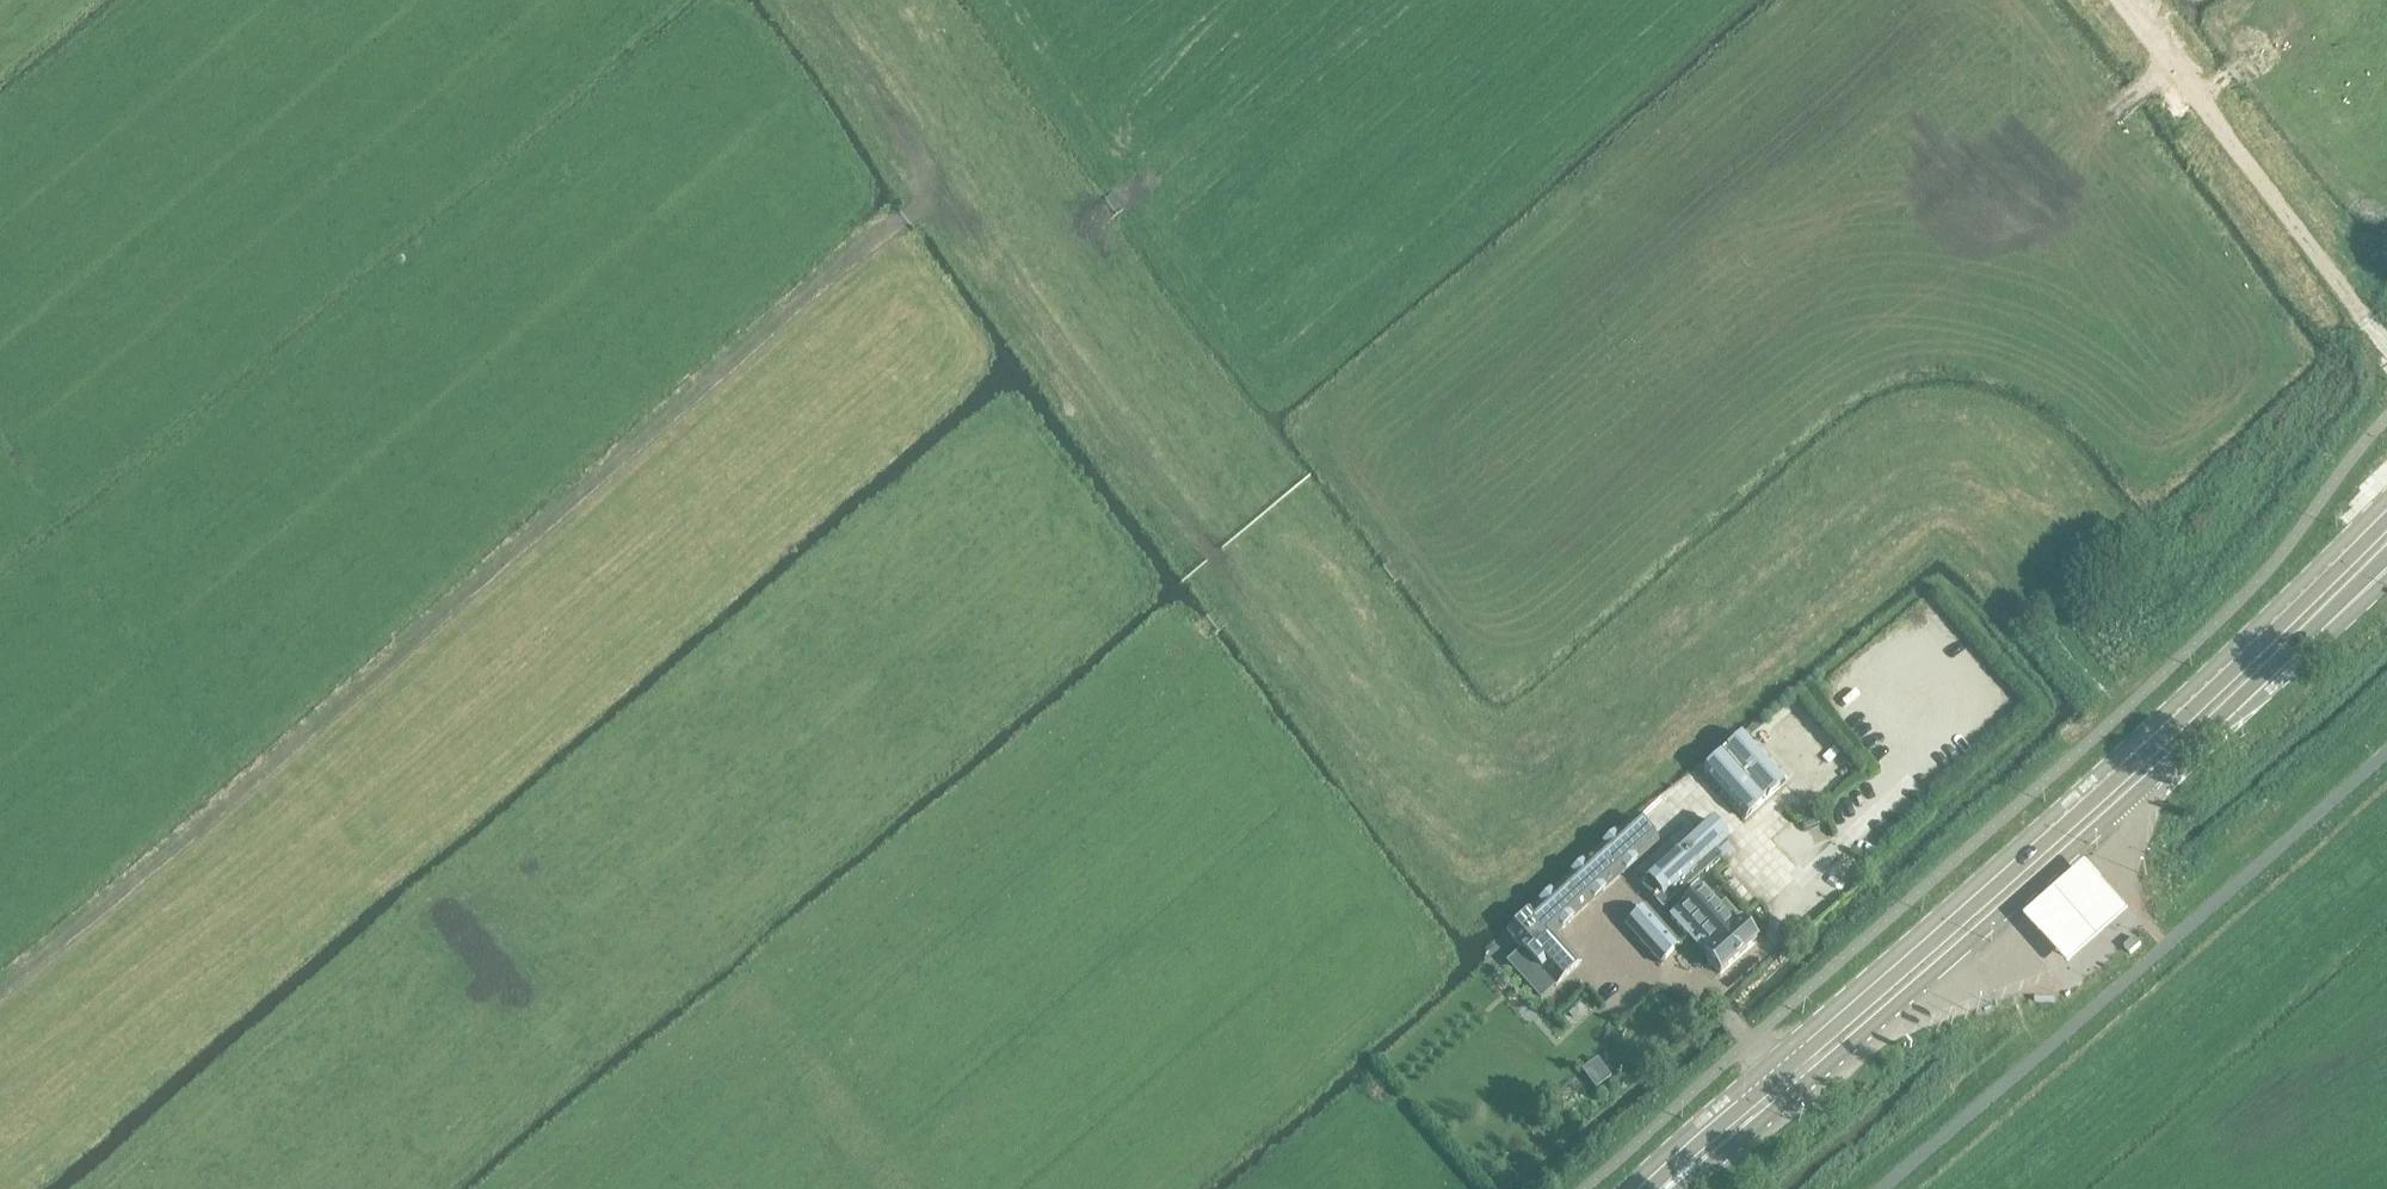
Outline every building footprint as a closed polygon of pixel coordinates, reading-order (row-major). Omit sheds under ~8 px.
[(1743,736),(1703,773),(1745,819),(1785,782),(1743,736)] [(1636,817),(1507,931),(1523,949),(1509,962),(1540,998),(1580,963),(1554,934),(1658,842),(1636,817)] [(1649,881),(1642,887),(1663,910),(1722,856),(1716,849),(1727,839),(1709,820),(1646,877),(1649,881)] [(2086,861),(2024,915),(2068,965),(2130,911),(2086,861)] [(1702,890),(1671,918),(1686,935),(1704,955),(1720,973),(1756,941),(1740,923),(1736,927),(1702,890)] [(1645,908),(1625,926),(1659,963),(1678,946),(1645,908)] [(2135,938),(2125,946),(2131,954),(2141,945),(2135,938)] [(1583,1067),(1597,1088),(1614,1076),(1600,1056),(1583,1067)]
